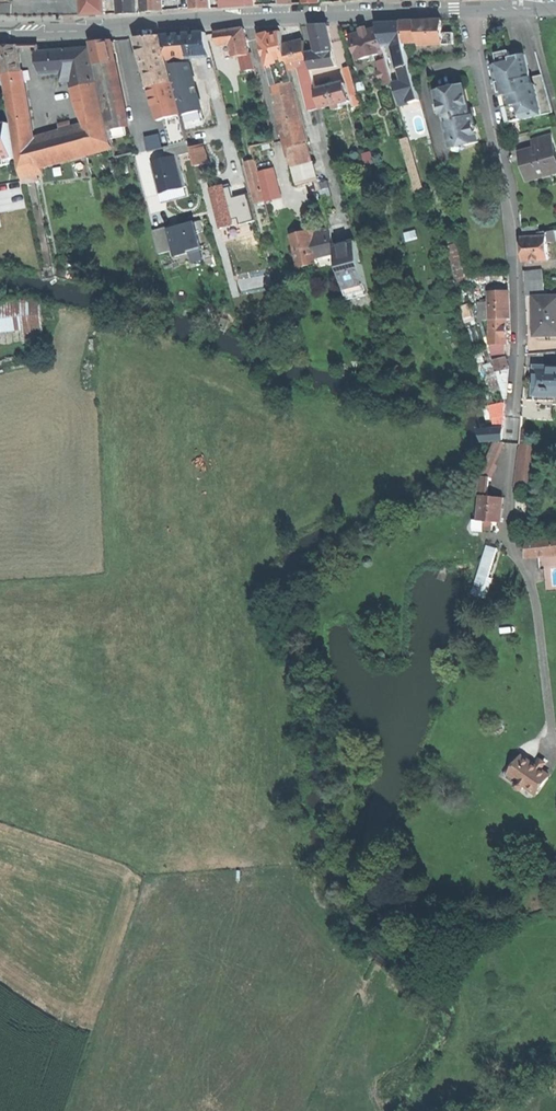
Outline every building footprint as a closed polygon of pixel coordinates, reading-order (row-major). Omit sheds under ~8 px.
[(106,14),(105,0),(83,0),(84,15),(95,14),(106,14)] [(138,14),(138,0),(119,0),(120,14),(129,14),(138,14)] [(144,11),(153,11),(163,10),(163,0),(143,0),(144,11)] [(194,9),(203,8),(213,8),(212,0),(193,0),(194,9)] [(420,45),(444,44),(443,33),(443,20),(431,21),(416,22),(420,41),(420,45)] [(394,45),(405,42),(402,22),(390,23),(378,23),(379,29),(384,47),(394,45)] [(405,42),(420,41),(416,22),(402,22),(405,42)] [(313,26),(319,54),(335,52),(329,25),(319,25),(313,26)] [(232,31),(218,34),(220,43),(232,41),(235,57),(244,55),(250,54),(245,28),(232,31)] [(386,53),(384,47),(379,29),(365,33),(353,36),(360,60),(386,53)] [(274,66),(289,62),(285,46),(282,31),(272,33),(272,32),(267,33),(260,35),(268,67),(274,66)] [(186,35),(164,36),(170,60),(213,57),(207,33),(186,35)] [(454,33),(443,33),(444,44),(454,44),(454,33)] [(137,39),(151,88),(174,82),(162,37),(151,38),(137,39)] [(93,42),(97,67),(115,63),(113,54),(111,43),(110,41),(93,42)] [(311,111),(322,108),(317,90),(315,80),(313,71),(313,70),(309,55),(305,41),(295,43),(301,67),(311,111)] [(411,65),(405,42),(394,45),(400,68),(402,67),(411,65)] [(291,69),(301,67),(295,43),(285,46),(289,62),(291,69)] [(4,75),(22,71),(19,46),(0,46),(4,75)] [(62,51),(38,52),(42,74),(63,73),(63,82),(73,81),(96,77),(90,48),(62,51)] [(508,123),(552,113),(543,75),(531,78),(526,56),(522,56),(521,49),(508,52),(497,55),(500,66),(494,68),(508,123)] [(319,54),(309,55),(313,70),(338,66),(335,52),(319,54)] [(254,53),(250,54),(244,55),(246,65),(244,65),(245,70),(257,68),(254,53)] [(385,84),(394,82),(394,79),(389,60),(379,62),(382,72),(378,73),(380,79),(384,79),(385,84)] [(292,71),(291,69),(289,62),(274,66),(276,74),(292,71)] [(117,76),(115,63),(97,67),(100,80),(117,76)] [(189,64),(171,65),(174,75),(175,75),(179,92),(195,88),(189,64)] [(413,74),(411,65),(402,67),(404,76),(413,74)] [(352,67),(344,69),(346,74),(347,74),(353,96),(354,96),(359,94),(352,67)] [(329,69),(313,71),(315,80),(330,77),(329,69)] [(4,75),(16,144),(34,139),(22,71),(4,75)] [(295,83),(292,71),(276,74),(279,87),(295,83)] [(401,106),(420,100),(413,74),(404,76),(394,79),(394,82),(401,106)] [(127,127),(117,76),(100,80),(110,130),(127,127)] [(106,121),(96,77),(73,81),(78,103),(87,126),(106,121)] [(182,114),(174,82),(151,88),(159,119),(167,118),(182,114)] [(314,161),(295,83),(279,87),(276,88),(284,122),(281,123),(292,167),(314,161)] [(330,87),(317,90),(322,108),(334,105),(341,103),(350,101),(346,83),(340,84),(335,85),(330,87)] [(464,85),(437,91),(442,115),(445,114),(453,147),(465,144),(466,146),(480,143),(475,124),(472,108),(469,109),(464,85)] [(200,111),(195,88),(179,92),(184,115),(200,111)] [(362,105),(359,94),(354,96),(357,107),(362,105)] [(184,122),(182,114),(167,118),(169,126),(184,122)] [(106,121),(87,126),(34,139),(16,144),(21,172),(37,168),(113,148),(106,121)] [(16,159),(10,124),(0,125),(0,161),(16,159)] [(147,149),(161,147),(160,134),(145,136),(147,149)] [(534,141),(536,150),(553,145),(551,136),(534,141)] [(415,183),(423,181),(411,138),(403,140),(415,183)] [(205,144),(191,147),(200,180),(213,176),(205,144)] [(528,179),(555,171),(555,154),(553,145),(536,150),(521,154),(525,166),(528,179)] [(186,186),(177,153),(153,160),(161,192),(186,186)] [(257,161),(248,163),(258,204),(268,201),(267,198),(260,172),(257,161)] [(40,179),(37,168),(21,172),(23,183),(40,179)] [(275,169),(260,172),(267,198),(281,194),(275,169)] [(207,185),(216,228),(252,221),(247,193),(234,196),(231,180),(207,185)] [(153,229),(158,253),(169,251),(170,255),(200,249),(197,231),(203,230),(201,220),(153,229)] [(526,236),(538,233),(542,232),(540,224),(524,228),(526,236)] [(310,233),(311,238),(332,233),(331,228),(310,233)] [(316,260),(316,257),(314,251),(311,238),(310,233),(309,232),(301,234),(294,235),(301,263),(316,260)] [(311,238),(314,251),(335,246),(332,233),(311,238)] [(525,260),(550,259),(550,258),(550,255),(549,242),(548,236),(538,236),(524,237),(525,248),(525,260)] [(346,244),(335,246),(336,252),(348,300),(370,294),(357,241),(346,244)] [(316,257),(336,252),(335,246),(314,251),(316,257)] [(465,258),(454,261),(459,278),(470,275),(465,258)] [(527,271),(527,281),(545,281),(545,271),(527,271)] [(527,296),(545,294),(545,281),(527,281),(527,296)] [(491,302),(491,320),(508,319),(511,319),(511,308),(510,291),(490,292),(491,302)] [(555,334),(555,296),(536,296),(536,317),(536,335),(555,334)] [(42,333),(40,300),(0,302),(0,331),(22,330),(23,334),(42,333)] [(480,320),(491,320),(491,302),(480,302),(480,320)] [(491,320),(492,344),(504,343),(509,343),(508,332),(508,319),(491,320)] [(490,344),(495,360),(506,356),(507,356),(504,343),(492,344),(490,344)] [(498,371),(507,400),(510,368),(508,362),(506,356),(495,360),(498,371)] [(392,379),(401,377),(399,366),(389,368),(392,379)] [(536,366),(536,380),(535,388),(535,400),(555,400),(555,404),(555,367),(536,366)] [(493,419),(506,415),(506,410),(507,403),(491,406),(493,419)] [(484,441),(504,439),(505,428),(492,428),(482,430),(484,441)] [(495,441),(482,476),(490,476),(504,442),(495,441)] [(517,485),(534,487),(538,445),(526,443),(521,443),(517,485)] [(480,496),(482,496),(488,497),(490,476),(482,476),(480,496)] [(488,497),(482,496),(480,520),(494,521),(502,522),(504,498),(496,497),(488,497)] [(494,529),(494,521),(480,520),(479,527),(494,529)] [(471,611),(479,613),(499,550),(491,547),(471,611)] [(516,764),(522,768),(528,759),(522,756),(519,760),(516,764)] [(536,765),(528,759),(522,768),(516,777),(523,782),(538,792),(550,775),(542,769),(536,765)] [(539,761),(536,765),(542,769),(544,765),(539,761)] [(510,773),(516,777),(522,768),(516,764),(510,773)] [(523,788),(524,785),(523,782),(520,781),(517,782),(516,786),(517,788),(521,789),(523,788)]
